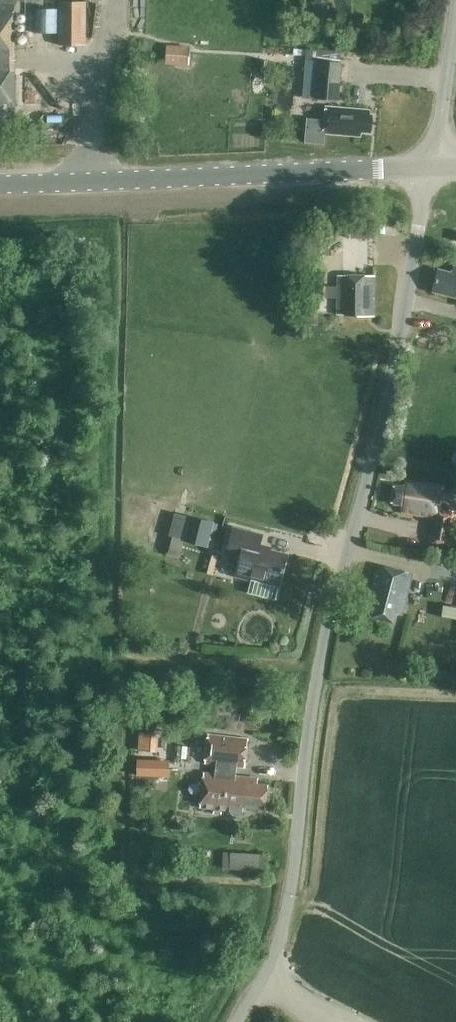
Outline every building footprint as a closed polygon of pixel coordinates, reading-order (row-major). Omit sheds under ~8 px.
[(14,123),(14,0),(0,0),(0,123),(14,123)] [(323,0),(321,0),(306,4),(309,16),(326,11),(323,0)] [(59,2),(59,45),(87,45),(87,2),(59,2)] [(191,46),(167,45),(166,65),(189,66),(191,46)] [(320,61),(317,99),(339,101),(342,63),(320,61)] [(373,133),(374,115),(370,114),(370,109),(327,106),(326,122),(307,120),(306,144),(324,146),(325,134),(362,137),(362,132),(373,133)] [(375,221),(351,220),(351,238),(375,239),(375,221)] [(454,264),(452,272),(438,268),(432,292),(455,298),(455,265),(454,264)] [(348,316),(369,317),(369,309),(376,309),(375,276),(339,275),(339,299),(340,315),(347,316),(348,316)] [(407,479),(406,487),(397,486),(395,501),(403,502),(401,513),(433,517),(430,542),(454,545),(455,530),(455,511),(441,509),(444,484),(407,479)] [(184,539),(190,516),(175,512),(169,535),(172,536),(184,539)] [(215,522),(190,516),(184,539),(184,541),(208,547),(215,522)] [(252,577),(279,584),(286,557),(258,550),(262,536),(233,529),(226,553),(240,557),(235,577),(251,581),(252,577)] [(167,556),(180,559),(184,541),(184,539),(172,536),(167,556)] [(413,576),(381,567),(375,592),(370,590),(366,606),(377,609),(375,617),(394,623),(397,613),(403,615),(413,576)] [(455,619),(455,607),(443,605),(441,616),(455,619)] [(156,751),(157,733),(139,731),(138,750),(156,751)] [(237,776),(238,767),(244,768),(247,739),(209,735),(206,763),(216,764),(216,774),(205,773),(202,808),(230,812),(234,816),(240,816),(244,814),(244,808),(267,810),(269,786),(258,785),(259,778),(237,776)] [(161,777),(161,761),(138,760),(137,776),(161,777)] [(226,851),(226,867),(268,867),(268,851),(226,851)]
